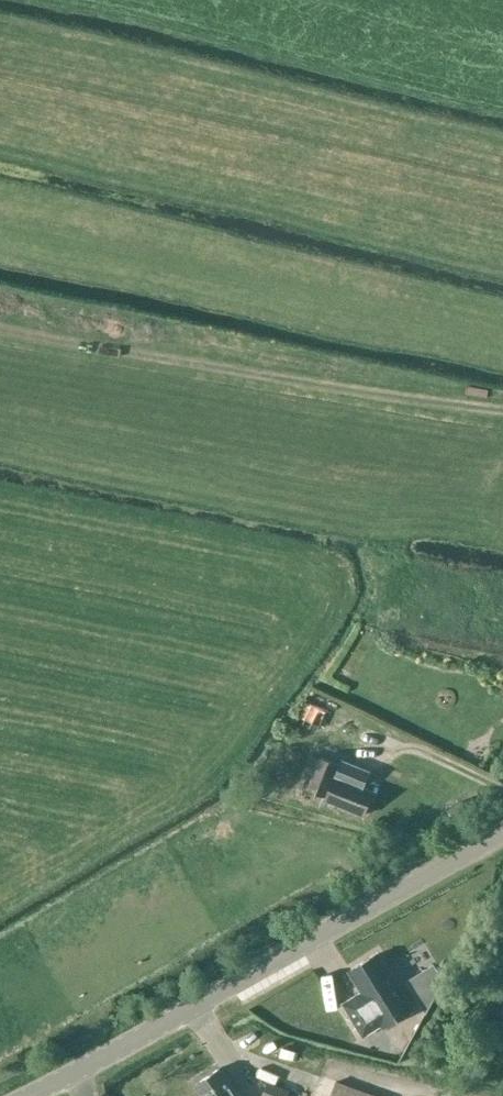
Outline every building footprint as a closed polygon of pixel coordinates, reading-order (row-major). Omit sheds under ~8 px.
[(327,711),(306,701),(297,721),(318,731),(327,711)] [(364,815),(374,792),(363,788),(369,771),(342,760),(340,764),(321,757),(308,788),(326,796),(325,799),(364,815)] [(390,970),(378,952),(348,971),(361,991),(342,1003),(363,1037),(380,1026),(383,1029),(415,1008),(390,969),(390,970)] [(423,1009),(442,977),(431,959),(403,976),(423,1009)] [(283,994),(272,1002),(280,1014),(291,1006),(283,994)] [(221,1067),(196,1084),(204,1095),(241,1095),(221,1067)] [(336,1080),(330,1095),(380,1095),(336,1080)] [(290,1089),(268,1081),(262,1095),(287,1095),(290,1089)]
